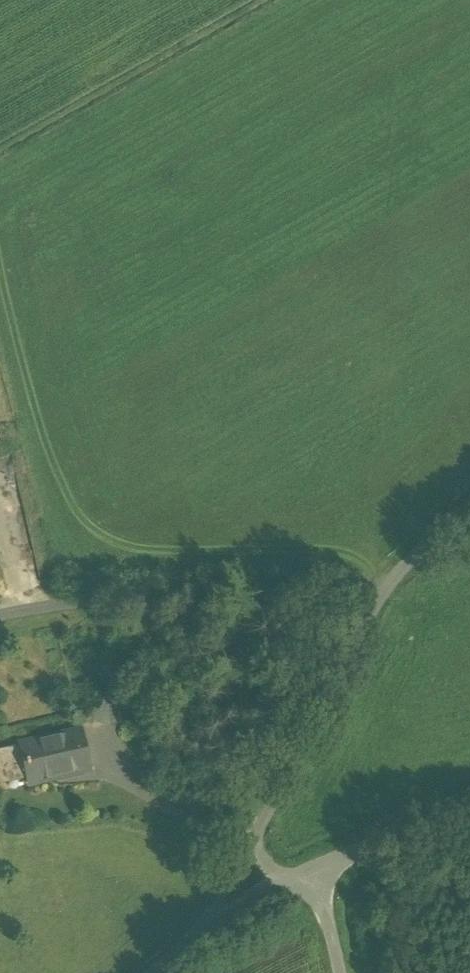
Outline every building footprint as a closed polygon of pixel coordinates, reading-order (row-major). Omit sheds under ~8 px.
[(96,764),(86,716),(19,730),(29,779),(96,764)]
